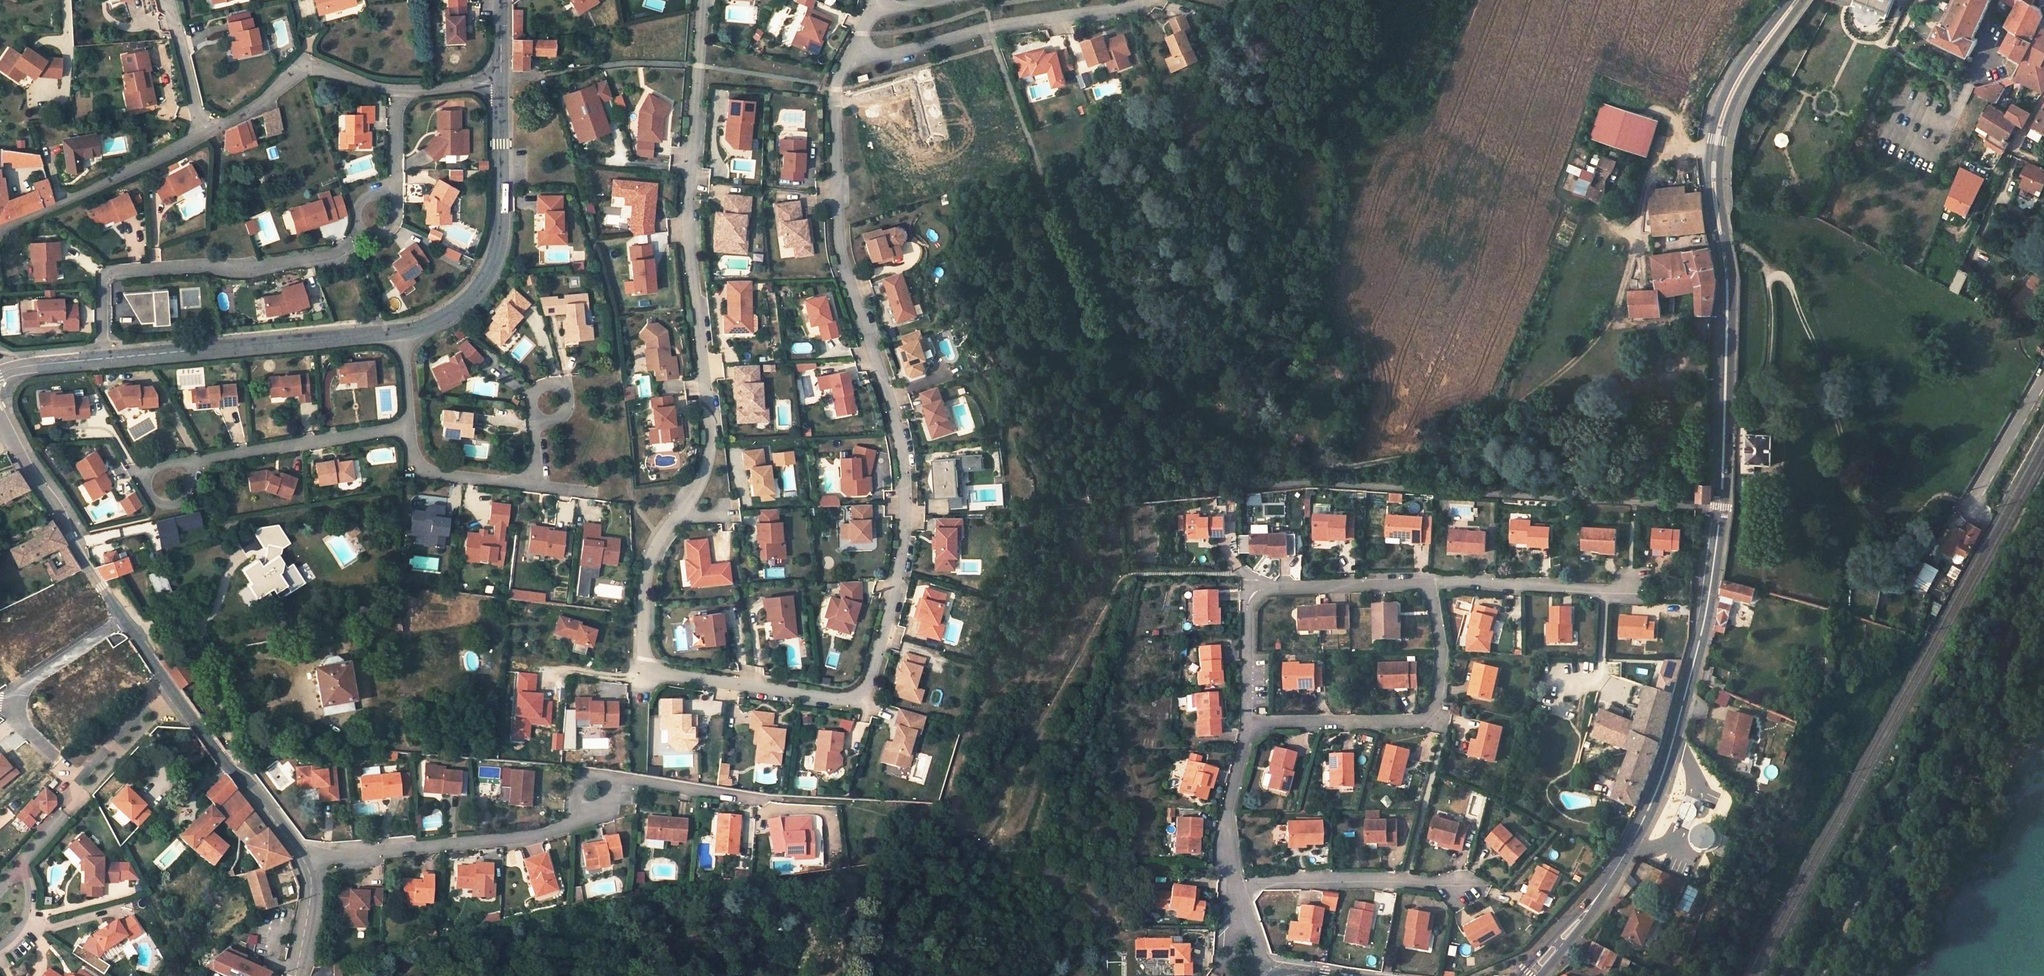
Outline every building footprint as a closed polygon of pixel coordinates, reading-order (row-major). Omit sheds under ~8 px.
[(319,14),(355,4),(354,0),(315,0),(319,14)] [(578,14),(596,2),(594,0),(569,0),(578,14)] [(642,6),(661,12),(664,2),(658,0),(644,0),(642,6)] [(1854,4),(1858,6),(1884,16),(1887,17),(1893,0),(1856,0),(1854,4)] [(1950,15),(1945,13),(1934,38),(1969,55),(1976,40),(1973,38),(1988,7),(1991,0),(1957,0),(1950,15)] [(1945,13),(1950,15),(1957,0),(1952,0),(1945,13)] [(2011,32),(2032,41),(2024,58),(2042,67),(2043,63),(2043,28),(2039,25),(2043,16),(2041,8),(2032,4),(2026,0),(2019,0),(2016,6),(2010,16),(2005,26),(2011,32)] [(1884,16),(1858,6),(1857,8),(1857,11),(1857,13),(1858,15),(1859,18),(1860,20),(1862,21),(1864,23),(1866,24),(1868,24),(1871,25),(1873,24),(1876,24),(1878,23),(1880,21),(1881,20),(1883,17),(1884,16)] [(463,26),(463,17),(466,17),(466,10),(466,7),(450,7),(450,16),(446,17),(446,42),(463,42),(463,26)] [(815,20),(818,13),(808,8),(805,15),(815,20)] [(521,11),(513,10),(513,34),(521,34),(521,11)] [(812,53),(825,24),(828,26),(831,18),(818,13),(815,20),(805,15),(801,24),(804,25),(801,33),(797,32),(792,44),(812,53)] [(1198,60),(1186,32),(1191,30),(1185,15),(1171,21),(1176,33),(1168,37),(1176,55),(1172,57),(1177,69),(1198,60)] [(250,18),(227,23),(229,34),(234,33),(237,32),(238,40),(236,41),(233,41),(236,56),(260,51),(256,34),(253,35),(252,29),(250,18)] [(816,54),(828,26),(825,24),(812,53),(816,54)] [(2022,61),(2024,58),(2032,41),(2011,32),(2002,50),(2022,61)] [(1131,64),(1127,54),(1123,45),(1128,44),(1124,34),(1110,39),(1111,43),(1107,44),(1106,41),(1103,35),(1084,42),(1092,65),(1108,59),(1111,58),(1116,70),(1131,64)] [(527,55),(555,56),(555,41),(521,41),(513,40),(512,69),(527,70),(527,55)] [(60,59),(57,56),(47,56),(36,49),(34,52),(29,48),(25,46),(20,54),(9,46),(0,59),(0,69),(12,77),(19,68),(23,70),(33,77),(36,72),(39,75),(59,75),(60,59)] [(1067,49),(1057,52),(1063,71),(1074,68),(1067,49)] [(145,50),(121,55),(124,73),(123,74),(126,90),(131,89),(135,106),(154,102),(151,84),(148,85),(146,74),(148,74),(147,69),(149,68),(145,50)] [(1063,71),(1057,52),(1046,55),(1045,51),(1016,59),(1021,76),(1033,73),(1034,74),(1050,70),(1051,74),(1055,73),(1063,71)] [(1177,69),(1172,57),(1167,59),(1173,71),(1177,69)] [(2042,92),(2043,89),(2043,63),(2042,67),(2024,58),(2022,61),(2014,77),(2019,80),(2042,92)] [(23,70),(19,68),(12,77),(16,80),(23,70)] [(1063,71),(1055,73),(1059,88),(1067,86),(1063,71)] [(25,87),(30,77),(24,73),(19,83),(25,87)] [(2019,80),(2014,77),(1999,82),(2003,85),(2019,80)] [(613,98),(607,81),(601,84),(607,100),(613,98)] [(1975,92),(1990,100),(1993,102),(2003,85),(1999,82),(1995,83),(1979,87),(1975,92)] [(607,123),(600,103),(607,100),(601,84),(565,96),(573,121),(574,120),(579,133),(595,133),(607,123)] [(131,89),(123,91),(127,108),(135,106),(131,89)] [(660,134),(661,117),(668,105),(650,95),(642,111),(640,140),(662,142),(663,134),(660,134)] [(751,143),(754,102),(730,101),(728,121),(733,121),(733,128),(730,128),(729,138),(727,140),(726,148),(734,149),(742,142),(751,143)] [(2031,113),(2014,104),(2008,115),(1991,105),(1980,125),(2007,141),(2018,122),(2024,126),(2031,113)] [(664,117),(670,106),(668,105),(661,117),(660,134),(663,134),(664,117)] [(1641,157),(1652,120),(1601,105),(1590,141),(1641,157)] [(341,115),(341,132),(341,133),(343,133),(343,142),(349,142),(354,142),(354,147),(366,147),(365,131),(363,131),(363,122),(365,122),(369,122),(369,106),(359,106),(353,106),(353,115),(341,115)] [(2043,130),(2043,106),(2043,109),(2034,125),(2043,130)] [(277,108),(262,114),(266,136),(283,130),(277,108)] [(433,108),(433,128),(438,128),(438,133),(430,133),(419,146),(431,157),(433,157),(439,151),(451,151),(456,151),(456,128),(455,108),(437,108),(433,108)] [(1646,159),(1657,121),(1652,120),(1641,157),(1646,159)] [(250,141),(248,132),(244,122),(225,130),(224,150),(227,149),(250,141)] [(582,142),(610,132),(607,123),(595,133),(579,133),(582,142)] [(2007,141),(1980,125),(1977,131),(1982,134),(1981,136),(1987,139),(1985,143),(2004,153),(2010,142),(2007,141)] [(2034,125),(2024,142),(2020,149),(2033,154),(2037,148),(2042,138),(2043,139),(2043,130),(2034,125)] [(336,132),(336,147),(349,147),(349,142),(343,142),(343,133),(341,133),(341,132),(336,132)] [(97,153),(94,134),(63,140),(67,161),(80,159),(79,157),(97,153)] [(227,149),(228,152),(233,152),(257,144),(255,139),(250,141),(227,149)] [(804,171),(805,141),(785,140),(784,153),(785,153),(784,169),(783,178),(803,179),(804,171)] [(2037,148),(2033,154),(2043,159),(2043,152),(2037,148)] [(42,164),(39,154),(0,149),(0,166),(42,164)] [(1574,194),(1600,204),(1616,164),(1609,161),(1590,152),(1574,194)] [(1616,164),(1619,158),(1612,155),(1609,161),(1616,164)] [(67,161),(68,171),(81,169),(80,159),(67,161)] [(2029,161),(2024,174),(2027,176),(2043,184),(2043,168),(2029,161)] [(198,182),(189,164),(166,176),(166,177),(153,184),(161,200),(174,193),(175,194),(198,182)] [(1962,168),(1948,205),(1968,215),(1985,179),(1962,168)] [(2027,176),(2023,186),(2043,194),(2043,191),(2043,184),(2027,176)] [(32,183),(34,190),(6,200),(3,201),(0,177),(0,221),(53,201),(46,179),(32,183)] [(426,221),(448,221),(447,211),(445,211),(445,204),(447,200),(454,188),(435,178),(426,194),(429,196),(426,201),(424,201),(424,212),(426,212),(426,221)] [(654,224),(657,184),(614,181),(613,195),(627,196),(626,204),(634,205),(632,222),(634,236),(655,233),(654,224)] [(1683,188),(1650,192),(1651,200),(1684,196),(1683,188)] [(133,212),(125,192),(85,209),(88,217),(92,215),(98,218),(99,222),(111,218),(117,215),(118,218),(133,212)] [(1654,236),(1705,231),(1702,210),(1701,194),(1700,194),(1684,196),(1651,200),(1654,236)] [(542,211),(543,230),(540,230),(540,242),(563,242),(562,220),(559,220),(559,196),(536,195),(536,211),(542,211)] [(726,195),(724,214),(724,222),(721,221),(719,239),(717,239),(716,251),(728,252),(729,240),(743,241),(744,230),(745,216),(746,207),(750,207),(750,197),(726,195)] [(334,221),(327,199),(286,211),(291,227),(302,224),(302,227),(322,221),(323,224),(334,221)] [(785,246),(795,244),(799,244),(800,256),(813,254),(812,242),(809,242),(806,219),(802,220),(800,201),(776,204),(777,214),(781,214),(785,213),(786,222),(782,222),(784,234),(785,246)] [(724,222),(724,214),(717,213),(715,239),(717,239),(719,239),(721,221),(724,222)] [(293,233),(323,224),(322,221),(302,227),(302,224),(291,227),(293,233)] [(908,236),(906,229),(899,226),(894,228),(901,231),(903,238),(899,244),(904,243),(908,236)] [(900,256),(897,245),(899,244),(903,238),(901,231),(894,228),(880,232),(882,235),(865,240),(871,261),(874,260),(883,257),(884,261),(900,256)] [(865,240),(882,235),(880,232),(880,229),(863,234),(865,240)] [(746,253),(748,231),(744,230),(743,241),(729,240),(728,252),(746,253)] [(58,258),(58,241),(30,242),(31,260),(34,259),(35,279),(54,279),(53,259),(58,258)] [(416,267),(417,267),(414,264),(423,257),(412,241),(402,248),(405,251),(399,256),(389,263),(395,271),(402,278),(416,267)] [(652,245),(631,247),(636,293),(656,291),(652,245)] [(1660,316),(1657,292),(1666,291),(1697,286),(1697,291),(1696,315),(1711,315),(1716,281),(1710,249),(1653,257),(1655,281),(1645,282),(1646,292),(1630,293),(1631,303),(1631,308),(1632,316),(1660,316)] [(402,278),(395,271),(388,277),(399,291),(412,280),(410,277),(418,270),(416,267),(402,278)] [(1957,271),(1948,289),(1958,294),(1966,276),(1957,271)] [(918,315),(903,272),(893,276),(893,275),(885,278),(899,321),(918,315)] [(751,314),(751,280),(728,281),(729,316),(730,316),(730,320),(729,320),(729,332),(747,331),(747,314),(751,314)] [(307,305),(300,283),(280,289),(282,294),(276,296),(263,297),(265,316),(280,313),(307,305)] [(1697,286),(1666,291),(1666,292),(1666,293),(1666,294),(1666,295),(1665,295),(1665,296),(1664,296),(1664,297),(1697,291),(1697,286)] [(152,292),(123,293),(133,310),(140,309),(140,312),(134,313),(141,324),(154,323),(154,326),(168,325),(166,290),(152,291),(152,292)] [(493,319),(483,330),(498,344),(509,333),(506,330),(510,325),(520,315),(518,314),(528,303),(512,290),(502,301),(503,302),(490,316),(493,319)] [(539,298),(543,314),(561,312),(565,312),(565,315),(568,315),(569,319),(567,321),(563,321),(564,332),(570,331),(578,338),(578,339),(592,338),(591,324),(586,325),(582,322),(580,320),(579,316),(582,316),(581,309),(587,308),(585,293),(564,296),(564,298),(556,299),(556,297),(539,298)] [(838,335),(834,318),(830,319),(827,306),(825,296),(805,300),(811,325),(820,323),(824,339),(838,335)] [(62,304),(62,298),(53,299),(45,299),(36,300),(37,311),(37,312),(37,319),(46,318),(46,321),(54,320),(54,318),(62,317),(63,325),(63,329),(77,328),(76,304),(62,304)] [(1982,299),(1978,305),(1984,308),(1988,302),(1982,299)] [(1993,305),(1988,302),(1984,308),(1990,311),(1993,305)] [(37,319),(37,312),(22,313),(22,325),(37,325),(37,319)] [(678,377),(676,356),(670,357),(667,331),(657,323),(649,324),(640,335),(646,340),(647,340),(648,341),(649,349),(646,349),(649,369),(656,368),(658,379),(678,377)] [(928,358),(925,349),(928,349),(921,329),(910,333),(903,335),(907,344),(903,346),(909,365),(907,365),(910,373),(914,376),(924,372),(926,368),(923,360),(928,358)] [(570,331),(564,332),(565,341),(578,339),(578,338),(570,331)] [(474,364),(481,357),(466,339),(458,346),(462,350),(449,356),(450,360),(431,368),(439,383),(456,376),(457,377),(465,373),(461,362),(470,359),(474,364)] [(374,384),(372,361),(337,364),(339,382),(356,380),(356,386),(374,384)] [(742,400),(743,409),(743,413),(738,413),(738,422),(753,421),(752,413),(763,413),(763,408),(761,382),(759,382),(758,364),(736,365),(736,380),(741,380),(742,384),(742,392),(742,400)] [(853,411),(849,393),(851,392),(847,371),(829,375),(838,415),(853,411)] [(306,375),(268,378),(269,394),(286,392),(286,395),(298,394),(298,402),(308,401),(306,375)] [(441,388),(458,380),(457,377),(456,376),(439,383),(441,388)] [(233,385),(206,387),(206,389),(194,390),(195,401),(195,408),(208,407),(208,405),(217,404),(217,407),(235,405),(233,385)] [(122,386),(108,394),(118,411),(127,406),(138,404),(138,408),(156,406),(154,394),(150,387),(137,389),(137,386),(124,388),(122,386)] [(950,417),(944,399),(943,400),(939,386),(922,392),(930,415),(932,423),(930,423),(934,437),(951,431),(947,418),(950,417)] [(52,393),(39,394),(40,413),(53,412),(56,415),(57,416),(62,415),(62,419),(88,417),(86,398),(71,400),(71,395),(61,395),(52,396),(52,393)] [(674,418),(671,396),(652,398),(656,428),(661,427),(662,442),(683,439),(681,424),(675,425),(674,418)] [(474,411),(445,408),(445,411),(443,412),(442,419),(444,421),(443,423),(446,424),(445,435),(448,435),(450,437),(456,438),(458,436),(461,437),(461,434),(473,435),(474,426),(470,426),(470,422),(473,423),(474,411)] [(768,420),(768,408),(763,408),(763,413),(752,413),(753,421),(768,420)] [(1774,446),(1774,435),(1748,434),(1747,464),(1742,464),(1741,475),(1755,475),(1755,464),(1773,464),(1774,455),(1780,455),(1780,446),(1774,446)] [(868,477),(875,451),(856,446),(853,458),(840,458),(841,478),(845,478),(847,481),(848,494),(865,494),(869,489),(868,481),(865,481),(865,477),(868,477)] [(772,491),(769,465),(764,466),(762,449),(743,451),(745,468),(750,468),(753,494),(760,493),(761,499),(772,498),(772,491)] [(107,470),(96,453),(76,466),(86,483),(83,485),(87,491),(91,488),(98,498),(109,491),(110,485),(103,473),(107,470)] [(962,458),(957,459),(958,470),(984,468),(983,454),(962,455),(962,458)] [(958,470),(957,459),(934,460),(935,470),(935,480),(936,491),(937,498),(959,496),(959,495),(963,494),(962,483),(959,483),(958,470)] [(332,461),(315,463),(318,484),(353,479),(351,461),(338,463),(332,464),(332,461)] [(935,480),(935,470),(932,468),(930,470),(930,471),(929,473),(928,475),(928,477),(928,478),(928,479),(928,481),(928,482),(929,484),(929,486),(930,488),(931,489),(931,490),(932,491),(933,493),(936,491),(935,480)] [(9,495),(10,496),(29,487),(16,471),(0,478),(0,499),(9,495)] [(295,479),(280,473),(277,479),(270,476),(272,473),(266,471),(248,473),(249,477),(255,482),(257,490),(265,489),(288,498),(295,479)] [(257,490),(255,482),(249,477),(251,491),(257,490)] [(1698,486),(1698,502),(1710,503),(1711,487),(1698,486)] [(98,498),(91,488),(87,491),(93,501),(98,498)] [(134,493),(121,501),(128,514),(141,506),(134,493)] [(10,496),(0,500),(0,505),(12,500),(10,496)] [(1402,502),(1391,502),(1391,510),(1402,510),(1402,502)] [(502,559),(504,542),(502,542),(503,532),(504,525),(506,525),(508,505),(491,503),(488,523),(495,524),(493,536),(484,535),(478,534),(467,533),(464,554),(466,555),(478,556),(477,559),(491,560),(494,561),(494,558),(502,559)] [(868,528),(868,520),(871,520),(870,504),(851,505),(852,520),(849,521),(849,524),(850,538),(850,541),(869,540),(868,528)] [(447,518),(441,518),(439,517),(439,512),(432,511),(432,506),(431,506),(430,506),(429,506),(429,507),(428,507),(427,507),(427,508),(426,508),(426,509),(425,510),(425,511),(424,512),(412,511),(410,526),(418,527),(418,531),(425,531),(429,532),(427,546),(441,547),(443,533),(446,534),(447,518)] [(432,506),(432,511),(439,512),(439,517),(441,518),(442,507),(443,507),(432,506)] [(1355,537),(1356,516),(1332,515),(1332,508),(1330,507),(1318,507),(1317,515),(1316,515),(1315,535),(1332,535),(1331,539),(1347,540),(1347,537),(1355,537)] [(760,558),(779,557),(778,533),(780,533),(780,522),(777,522),(776,509),(759,509),(759,523),(756,523),(757,535),(759,534),(761,534),(761,541),(759,541),(760,558)] [(200,510),(157,520),(163,546),(180,542),(177,530),(203,524),(200,510)] [(1402,538),(1413,538),(1413,541),(1422,542),(1431,542),(1433,519),(1423,518),(1388,516),(1387,537),(1402,538)] [(954,557),(954,538),(957,538),(957,528),(960,528),(960,518),(936,518),(936,528),(935,528),(935,557),(953,557),(954,557)] [(1203,518),(1190,519),(1191,538),(1212,538),(1228,538),(1227,520),(1203,521),(1203,518)] [(40,526),(42,532),(37,535),(10,548),(17,565),(33,557),(40,554),(59,545),(65,542),(51,520),(40,526)] [(1531,521),(1511,520),(1510,540),(1530,541),(1529,543),(1529,546),(1549,547),(1550,527),(1530,526),(1531,521)] [(357,532),(350,521),(345,524),(352,534),(357,532)] [(352,534),(345,524),(341,527),(348,537),(352,534)] [(615,563),(617,540),(602,537),(601,539),(600,542),(597,541),(597,537),(599,525),(584,524),(575,596),(586,597),(589,576),(591,561),(592,560),(598,561),(615,563)] [(850,538),(849,524),(841,524),(842,538),(850,538)] [(1970,524),(1956,550),(1957,551),(1966,556),(1967,557),(1982,531),(1970,524)] [(34,529),(37,535),(42,532),(40,526),(34,529)] [(563,533),(530,528),(528,552),(561,556),(563,533)] [(1252,528),(1253,536),(1270,536),(1270,528),(1252,528)] [(1618,530),(1583,528),(1583,549),(1601,550),(1601,548),(1616,549),(1618,530)] [(1653,548),(1665,549),(1672,549),(1672,551),(1680,552),(1681,532),(1674,532),(1674,529),(1654,528),(1653,548)] [(20,536),(18,531),(11,536),(13,540),(20,536)] [(1487,532),(1450,531),(1450,548),(1469,549),(1469,552),(1485,552),(1487,532)] [(270,544),(279,546),(280,537),(271,535),(270,544)] [(1253,536),(1239,537),(1240,555),(1264,554),(1271,554),(1271,557),(1297,557),(1296,535),(1270,536),(1253,536)] [(730,581),(728,563),(707,565),(706,560),(708,559),(706,539),(686,542),(688,560),(685,560),(687,578),(690,578),(701,577),(701,585),(730,581)] [(65,542),(59,545),(68,564),(59,568),(55,559),(47,563),(51,572),(56,582),(69,576),(81,568),(77,560),(65,542)] [(258,559),(242,569),(251,584),(255,581),(263,594),(272,588),(275,592),(287,586),(282,578),(285,576),(282,571),(287,568),(279,555),(280,554),(282,548),(268,544),(264,562),(261,564),(258,559)] [(1921,563),(1924,565),(1933,549),(1929,547),(1921,563)] [(131,571),(125,552),(117,555),(115,551),(104,555),(106,564),(95,567),(103,580),(107,579),(131,571)] [(1963,562),(1966,556),(1957,551),(1954,556),(1953,559),(1954,561),(1955,563),(1957,564),(1959,564),(1961,563),(1963,562)] [(953,557),(935,557),(935,569),(953,569),(953,557)] [(1914,559),(1898,586),(1910,589),(1924,565),(1921,563),(1914,559)] [(596,577),(598,561),(592,560),(591,561),(589,576),(596,577)] [(149,576),(157,597),(171,592),(163,570),(149,576)] [(1928,575),(1923,572),(1917,583),(1922,586),(1928,575)] [(701,585),(701,577),(690,578),(691,586),(701,585)] [(1935,580),(1930,577),(1923,588),(1928,591),(1935,580)] [(1753,601),(1757,589),(1724,580),(1722,594),(1735,597),(1753,601)] [(852,622),(858,603),(861,603),(860,581),(840,582),(841,598),(840,600),(831,597),(826,614),(835,617),(832,628),(849,633),(852,622)] [(936,623),(942,605),(939,604),(942,593),(926,589),(923,599),(917,618),(922,620),(918,633),(939,639),(943,625),(936,623)] [(1197,590),(1196,624),(1220,624),(1221,607),(1218,608),(1218,591),(1197,590)] [(531,593),(530,601),(542,602),(543,595),(531,593)] [(1733,604),(1735,597),(1722,594),(1720,601),(1733,604)] [(794,624),(791,595),(765,598),(767,616),(771,616),(772,620),(774,638),(790,636),(789,624),(794,624)] [(917,618),(923,599),(920,598),(914,617),(917,618)] [(1715,630),(1723,632),(1725,624),(1728,624),(1733,604),(1720,601),(1715,630)] [(855,623),(861,603),(858,603),(852,622),(855,623)] [(1397,606),(1374,606),(1375,641),(1395,640),(1395,625),(1398,625),(1397,606)] [(1498,612),(1478,606),(1469,637),(1469,653),(1491,653),(1491,643),(1488,643),(1491,631),(1494,620),(1496,620),(1498,612)] [(1319,609),(1298,609),(1298,628),(1319,627),(1319,630),(1337,630),(1349,630),(1348,607),(1336,607),(1319,607),(1319,609)] [(1572,609),(1552,609),(1552,625),(1552,643),(1572,644),(1572,609)] [(723,630),(721,612),(694,616),(696,633),(703,632),(705,645),(722,642),(721,630),(723,630)] [(832,628),(835,617),(826,614),(825,616),(829,618),(827,626),(832,628)] [(582,623),(560,617),(555,633),(576,639),(572,651),(585,655),(588,646),(592,647),(597,631),(581,626),(582,623)] [(1648,621),(1622,619),(1620,638),(1655,641),(1656,625),(1648,625),(1648,621)] [(314,642),(315,645),(331,642),(329,630),(310,634),(311,641),(311,642),(314,642)] [(980,637),(968,637),(967,648),(979,648),(980,637)] [(1218,683),(1217,662),(1218,662),(1218,646),(1200,647),(1199,647),(1200,663),(1200,672),(1197,672),(1197,684),(1200,684),(1218,683)] [(914,689),(920,669),(921,670),(924,660),(906,654),(903,664),(902,663),(896,684),(897,684),(894,696),(919,703),(923,691),(914,689)] [(326,669),(315,671),(322,708),(323,708),(325,715),(353,711),(352,702),(354,702),(347,665),(342,667),(341,662),(336,658),(328,660),(325,665),(326,669)] [(193,681),(178,659),(161,662),(181,690),(187,685),(193,681)] [(1669,661),(1665,674),(1678,678),(1682,662),(1669,661)] [(1300,689),(1316,689),(1316,687),(1324,687),(1324,677),(1323,677),(1316,677),(1316,668),(1316,666),(1299,667),(1299,664),(1284,664),(1284,686),(1300,686),(1300,687),(1300,689)] [(1417,665),(1380,665),(1380,688),(1397,688),(1396,685),(1408,685),(1409,688),(1417,688),(1417,665)] [(1499,670),(1476,665),(1472,685),(1476,686),(1474,696),(1492,700),(1499,670)] [(1703,678),(1709,680),(1712,670),(1705,668),(1703,678)] [(1648,688),(1641,709),(1636,725),(1622,719),(1624,712),(1612,707),(1610,714),(1602,711),(1595,738),(1633,752),(1616,793),(1612,791),(1611,797),(1621,801),(1622,801),(1628,804),(1637,807),(1662,743),(1678,678),(1665,674),(1663,673),(1658,692),(1648,688)] [(1724,692),(1725,687),(1717,684),(1715,688),(1724,692)] [(200,703),(187,685),(181,690),(193,708),(200,703)] [(1215,710),(1215,695),(1197,695),(1187,695),(1188,711),(1196,711),(1197,736),(1198,736),(1217,736),(1216,728),(1218,728),(1217,710),(1215,710)] [(616,729),(616,705),(589,705),(589,701),(575,701),(575,721),(589,721),(589,726),(600,726),(600,729),(616,729)] [(688,730),(688,717),(682,717),(680,717),(680,701),(661,701),(661,731),(668,731),(671,730),(671,742),(677,748),(686,748),(692,742),(692,730),(688,730)] [(919,734),(925,717),(900,709),(895,727),(897,727),(892,744),(890,750),(885,749),(881,762),(900,768),(904,755),(908,756),(909,752),(915,733),(919,734)] [(750,728),(755,729),(759,729),(758,744),(762,744),(761,755),(766,756),(765,763),(779,765),(783,732),(771,731),(772,715),(752,712),(750,728)] [(1736,715),(1730,736),(1724,755),(1744,761),(1750,741),(1752,742),(1758,721),(1756,721),(1736,715)] [(695,743),(695,717),(688,717),(688,730),(692,730),(692,742),(686,748),(677,748),(671,742),(671,730),(668,731),(668,743),(676,751),(687,751),(695,743)] [(589,726),(589,721),(575,721),(575,729),(600,729),(600,726),(589,726)] [(1495,762),(1503,729),(1483,724),(1479,742),(1475,757),(1495,762)] [(840,751),(841,735),(818,732),(814,770),(824,772),(828,776),(840,765),(836,760),(837,753),(840,751)] [(511,735),(499,734),(498,742),(511,744),(511,735)] [(1479,742),(1473,740),(1470,756),(1475,757),(1479,742)] [(1749,763),(1754,742),(1752,742),(1750,741),(1744,761),(1749,763)] [(765,763),(766,756),(761,755),(762,744),(758,744),(755,762),(765,763)] [(1408,767),(1412,750),(1391,745),(1383,780),(1401,784),(1406,766),(1408,767)] [(1293,754),(1274,750),(1269,768),(1270,768),(1272,769),(1271,775),(1267,789),(1285,793),(1290,774),(1288,773),(1293,754)] [(908,767),(912,753),(909,752),(908,756),(904,755),(900,768),(904,769),(908,767)] [(2,753),(0,754),(0,779),(14,768),(2,753)] [(1347,787),(1347,785),(1346,775),(1350,775),(1350,755),(1328,756),(1329,787),(1347,787)] [(1216,771),(1189,763),(1180,793),(1196,797),(1199,788),(1203,789),(1203,787),(1208,789),(1211,790),(1216,771)] [(335,766),(298,769),(299,788),(319,787),(322,787),(323,801),(338,800),(335,766)] [(14,768),(0,779),(0,788),(20,773),(15,767),(14,768)] [(445,769),(426,767),(425,786),(433,787),(435,791),(443,791),(443,794),(460,795),(461,773),(445,772),(445,769)] [(363,797),(382,795),(383,795),(383,798),(400,797),(398,775),(380,777),(380,768),(379,768),(360,770),(361,779),(361,785),(358,785),(359,789),(362,789),(363,797)] [(533,775),(513,773),(512,790),(511,804),(511,807),(531,809),(532,794),(534,794),(535,775),(533,775)] [(205,796),(213,805),(234,785),(227,776),(205,796)] [(48,781),(45,785),(48,788),(52,784),(54,782),(50,779),(48,781)] [(228,828),(233,832),(252,811),(234,785),(213,805),(216,808),(213,810),(222,820),(229,827),(228,828)] [(126,787),(112,803),(131,820),(132,819),(139,826),(151,813),(144,806),(145,805),(139,799),(132,793),(126,787)] [(1205,800),(1208,789),(1203,787),(1203,789),(1199,788),(1196,797),(1205,800)] [(28,802),(15,819),(28,829),(33,822),(30,820),(38,809),(43,813),(45,815),(54,805),(53,801),(52,797),(42,789),(31,803),(28,802)] [(511,804),(512,790),(502,789),(501,803),(511,804)] [(134,791),(132,793),(139,799),(141,797),(134,791)] [(145,805),(144,806),(151,813),(153,810),(146,804),(145,805)] [(213,810),(211,808),(180,838),(191,849),(207,834),(210,831),(222,820),(213,810)] [(246,845),(245,847),(260,870),(262,872),(273,867),(289,861),(252,811),(233,832),(235,833),(234,834),(239,838),(246,845)] [(1397,822),(1381,822),(1381,812),(1366,812),(1366,823),(1367,843),(1380,843),(1387,843),(1387,846),(1397,846),(1397,822)] [(1451,814),(1446,812),(1444,818),(1437,816),(1436,819),(1448,822),(1451,814)] [(719,816),(718,832),(716,853),(732,854),(733,855),(735,839),(733,839),(734,834),(735,834),(739,834),(741,818),(737,817),(719,816)] [(1199,818),(1178,817),(1177,835),(1177,853),(1198,853),(1199,836),(1201,836),(1201,818),(1199,818)] [(684,841),(685,820),(668,819),(667,822),(648,820),(647,838),(670,840),(670,845),(678,845),(678,841),(684,841)] [(780,820),(768,820),(768,852),(785,852),(785,856),(795,856),(804,856),(804,851),(814,852),(814,833),(811,833),(811,822),(797,822),(797,819),(788,819),(787,825),(780,825),(780,820)] [(1464,852),(1470,828),(1448,822),(1436,819),(1430,839),(1440,842),(1456,846),(1456,849),(1464,852)] [(1320,824),(1288,824),(1289,843),(1299,843),(1299,846),(1321,845),(1320,824)] [(1528,852),(1502,826),(1487,841),(1500,853),(1503,850),(1517,864),(1528,852)] [(1709,826),(1703,826),(1698,828),(1694,832),(1692,839),(1694,844),(1698,848),(1704,850),(1709,850),(1713,847),(1716,843),(1717,836),(1715,830),(1709,826)] [(228,846),(210,831),(207,834),(225,850),(228,846)] [(225,850),(207,834),(191,849),(213,866),(218,859),(225,850)] [(605,844),(597,846),(584,848),(587,865),(600,863),(601,866),(601,867),(610,865),(609,862),(609,861),(609,859),(622,857),(622,856),(620,842),(619,838),(618,834),(604,836),(605,840),(605,844)] [(84,835),(73,845),(85,859),(85,870),(85,885),(89,885),(88,896),(101,896),(102,886),(103,886),(103,882),(119,882),(119,864),(104,863),(104,859),(100,855),(102,853),(84,835)] [(73,845),(71,847),(83,860),(82,870),(85,870),(85,859),(73,845)] [(1514,867),(1517,864),(1503,850),(1500,853),(1514,867)] [(548,853),(531,858),(527,859),(533,878),(536,876),(542,894),(559,889),(554,871),(548,853)] [(218,859),(213,866),(226,876),(230,870),(218,859)] [(492,887),(493,866),(476,864),(475,868),(458,867),(457,888),(473,889),(482,889),(481,898),(493,899),(494,887),(492,887)] [(275,871),(273,867),(262,872),(263,876),(275,871)] [(1559,878),(1540,868),(1530,888),(1531,888),(1527,897),(1526,896),(1522,904),(1540,913),(1559,878)] [(263,876),(262,872),(260,870),(246,874),(257,913),(272,909),(263,876)] [(1142,870),(1140,884),(1145,885),(1150,886),(1153,871),(1151,871),(1149,871),(1142,870)] [(1685,881),(1664,871),(1657,886),(1679,896),(1685,881)] [(416,881),(404,880),(403,900),(414,900),(414,903),(424,903),(431,904),(433,874),(424,873),(423,881),(423,886),(416,885),(416,881)] [(542,894),(536,876),(533,878),(538,896),(542,894)] [(1193,901),(1195,888),(1173,885),(1172,892),(1157,890),(1155,906),(1179,910),(1191,912),(1190,918),(1190,919),(1202,921),(1202,920),(1205,903),(1199,902),(1193,901)] [(382,904),(383,889),(362,888),(362,892),(356,892),(356,890),(351,890),(351,887),(338,886),(337,905),(345,906),(344,920),(360,921),(361,908),(366,909),(367,909),(368,903),(382,904)] [(1195,888),(1193,901),(1199,902),(1201,889),(1195,888)] [(482,889),(473,889),(473,898),(481,898),(482,889)] [(284,896),(286,905),(298,901),(298,893),(284,896)] [(1335,904),(1337,895),(1323,893),(1321,902),(1322,902),(1335,904)] [(1354,910),(1350,910),(1345,943),(1362,946),(1365,929),(1369,930),(1373,906),(1355,903),(1354,910)] [(1320,911),(1300,907),(1297,923),(1301,923),(1297,941),(1315,944),(1320,911)] [(360,921),(344,920),(344,925),(365,926),(366,909),(361,908),(360,921)] [(1178,917),(1190,919),(1190,918),(1191,912),(1179,910),(1178,917)] [(1656,919),(1637,911),(1633,918),(1635,919),(1632,928),(1629,927),(1625,937),(1644,946),(1656,919)] [(1431,915),(1412,912),(1405,946),(1422,949),(1426,932),(1428,932),(1431,915)] [(1502,933),(1492,915),(1479,923),(1481,925),(1467,933),(1476,949),(1502,933)] [(104,953),(119,944),(128,938),(130,942),(142,934),(131,918),(120,925),(118,922),(94,938),(95,939),(104,953)] [(1479,923),(1477,920),(1463,928),(1467,933),(1481,925),(1479,923)] [(1297,941),(1301,923),(1297,923),(1291,922),(1287,940),(1297,941)] [(95,939),(94,938),(90,940),(84,951),(86,952),(92,941),(95,939)] [(122,948),(130,942),(128,938),(119,944),(122,948)] [(104,953),(95,939),(92,941),(86,952),(100,961),(104,953)] [(1171,940),(1146,939),(1146,950),(1151,958),(1169,958),(1169,964),(1175,964),(1175,975),(1192,975),(1192,960),(1188,960),(1188,946),(1171,946),(1171,940)] [(1596,943),(1587,959),(1611,972),(1619,955),(1596,943)] [(203,967),(224,975),(267,975),(268,973),(256,968),(250,965),(253,959),(244,955),(243,956),(229,950),(227,948),(203,967)] [(258,961),(253,959),(250,965),(256,968),(258,961)]
